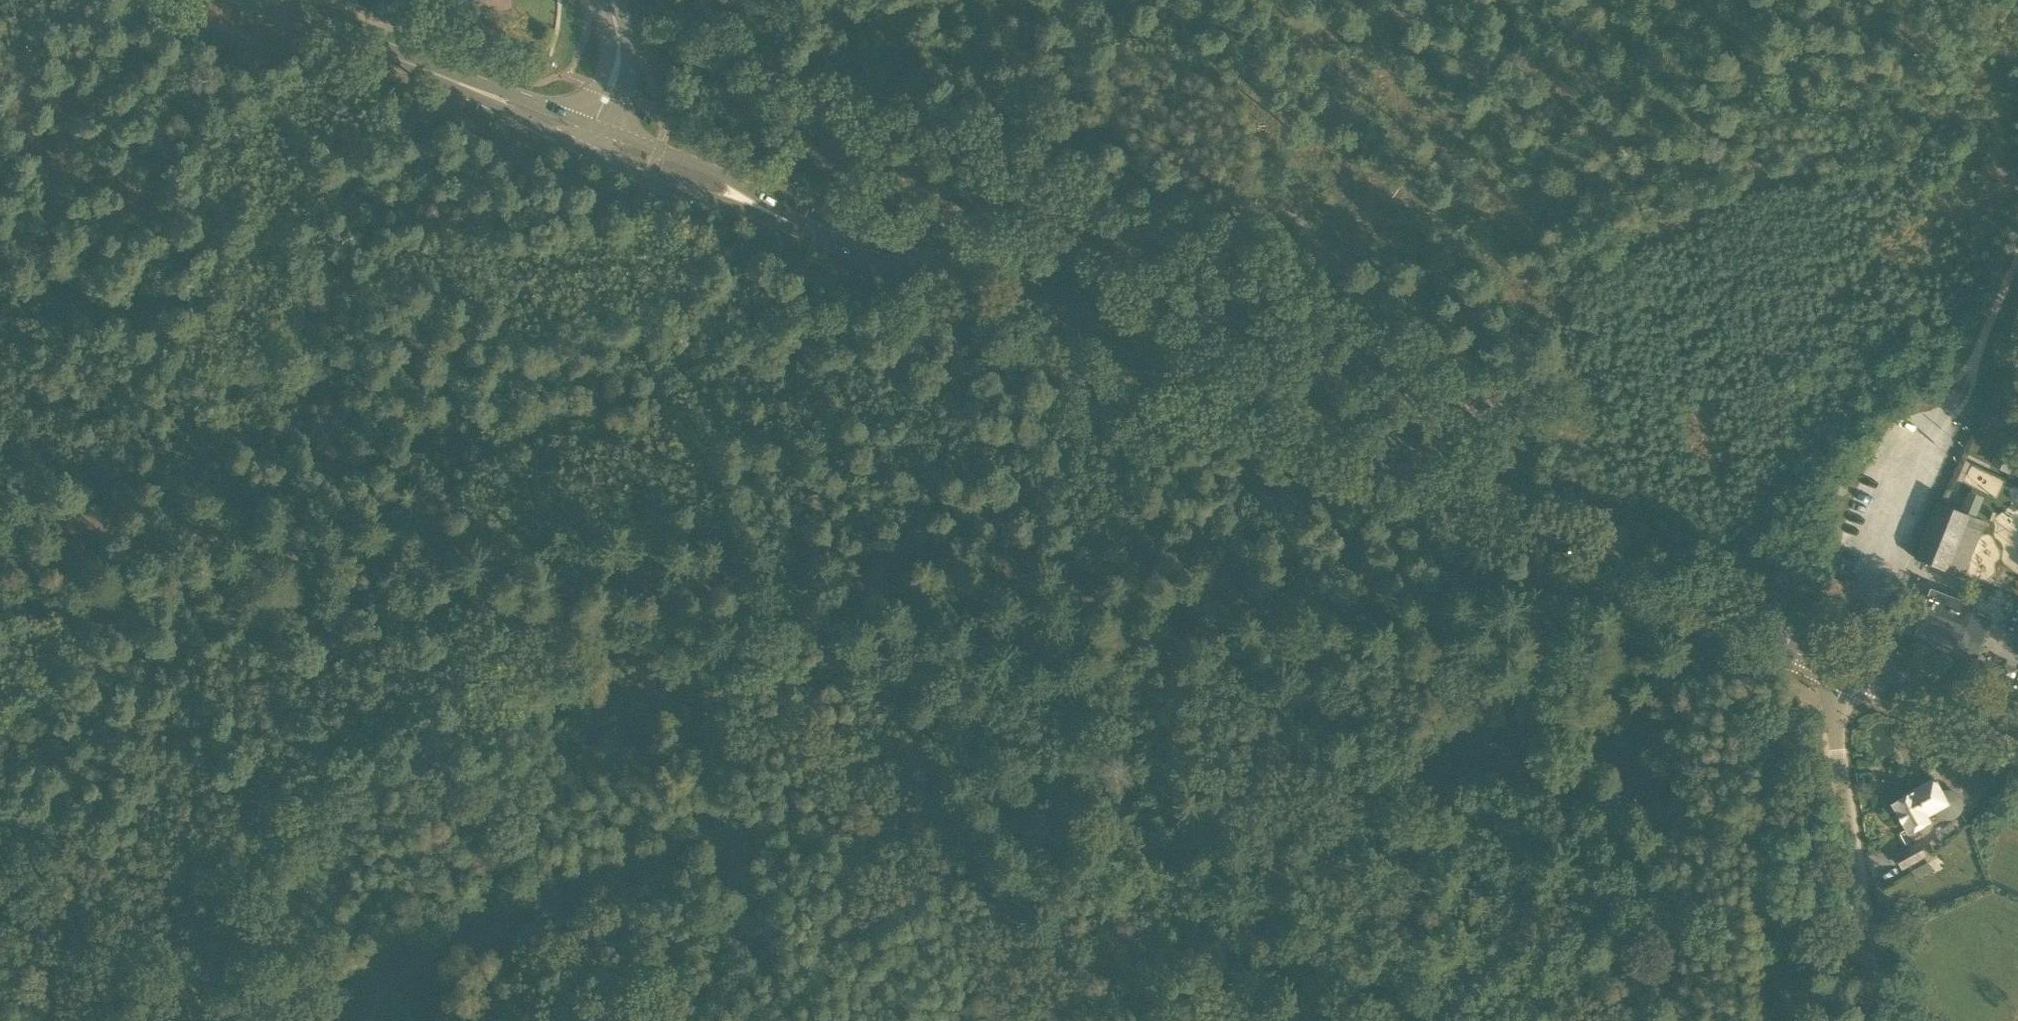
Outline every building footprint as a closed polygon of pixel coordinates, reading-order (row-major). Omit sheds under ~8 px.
[(477,15),(511,6),(509,0),(473,0),(477,15)] [(1995,461),(2011,468),(2017,453),(2017,452),(2003,444),(1995,461)] [(1969,497),(1963,511),(1976,516),(1982,502),(1969,497)] [(1980,536),(1986,522),(1976,518),(1960,512),(1936,502),(1914,558),(1964,578),(1980,536)] [(1997,513),(1990,511),(1987,518),(1994,521),(1995,518),(1997,513)] [(1953,663),(1975,606),(1932,590),(1910,646),(1953,663)] [(1944,790),(1942,791),(1935,779),(1912,792),(1913,793),(1893,804),(1903,822),(1910,834),(1931,822),(1927,816),(1935,812),(1936,814),(1938,817),(1941,818),(1944,820),(1947,820),(1950,821),(1953,820),(1956,819),(1958,817),(1960,815),(1962,813),(1964,810),(1964,807),(1964,804),(1964,801),(1963,798),(1961,796),(1959,793),(1957,792),(1954,790),(1950,790),(1947,790),(1944,790)] [(1904,868),(1921,859),(1926,856),(1919,844),(1897,856),(1904,868)]
